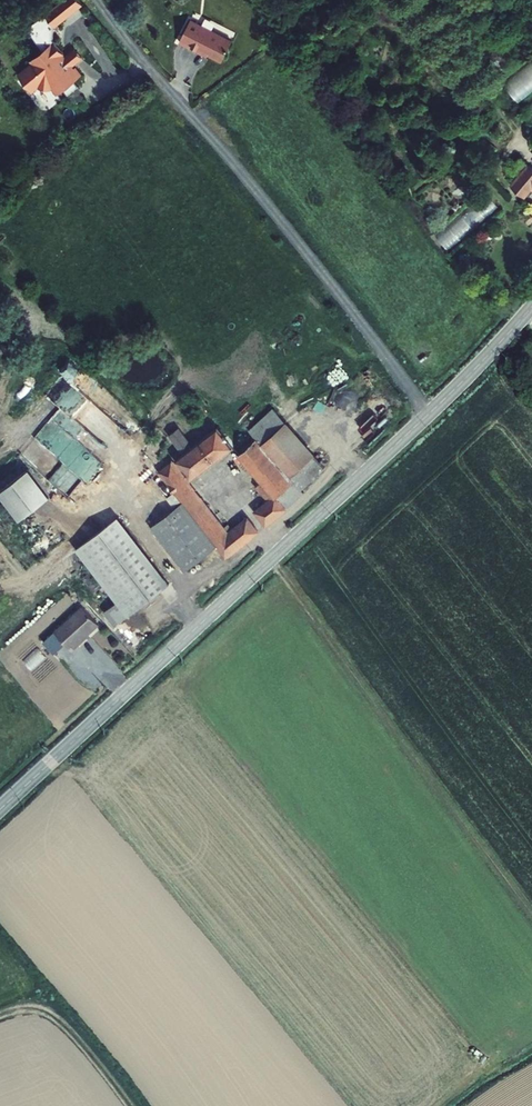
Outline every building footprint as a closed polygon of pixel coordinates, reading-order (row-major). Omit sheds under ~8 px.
[(79,0),(60,0),(53,5),(45,12),(46,14),(53,22),(54,24),(81,2),(79,0)] [(53,22),(46,14),(46,15),(42,19),(40,25),(39,30),(39,33),(40,38),(42,45),(45,47),(53,41),(52,40),(50,37),(49,33),(49,30),(50,26),(53,22)] [(231,39),(189,18),(178,40),(199,50),(200,49),(221,59),(231,39)] [(62,54),(64,52),(54,40),(53,41),(45,47),(40,51),(42,53),(33,61),(34,63),(19,75),(31,90),(38,84),(40,85),(39,87),(51,88),(51,87),(53,85),(58,92),(65,87),(69,93),(78,86),(73,80),(81,74),(75,66),(73,68),(72,66),(71,65),(70,64),(68,64),(68,65),(67,65),(63,60),(64,60),(64,59),(64,57),(64,56),(63,56),(62,54)] [(74,47),(63,56),(64,56),(64,57),(64,59),(64,60),(63,60),(67,65),(68,65),(68,64),(70,64),(71,65),(72,66),(83,57),(74,47)] [(501,80),(516,100),(531,88),(531,57),(501,80)] [(33,61),(18,73),(19,75),(34,63),(33,61)] [(518,109),(531,126),(531,125),(531,98),(518,109)] [(512,170),(518,176),(527,166),(521,160),(512,170)] [(518,176),(509,187),(522,198),(530,189),(531,190),(531,168),(529,165),(527,166),(518,176)] [(464,211),(474,226),(496,209),(486,195),(464,211)] [(516,205),(531,220),(529,223),(531,225),(531,213),(519,201),(516,205)] [(277,467),(302,444),(270,409),(245,431),(254,441),(277,467)] [(177,430),(169,436),(184,455),(177,460),(191,478),(230,447),(215,429),(191,449),(177,430)] [(254,441),(237,455),(260,482),(256,486),(270,502),(256,514),(263,524),(283,507),(274,497),(291,483),(277,467),(254,441)] [(322,466),(302,444),(277,467),(291,483),(296,489),(322,466)] [(171,466),(161,474),(182,502),(205,531),(216,546),(225,556),(255,531),(247,521),(227,537),(171,466)] [(33,470),(4,493),(25,520),(54,496),(33,470)] [(283,507),(299,493),(296,489),(291,483),(274,497),(283,507)] [(196,539),(205,531),(182,502),(150,528),(185,571),(207,553),(196,539)] [(169,584),(116,518),(75,551),(116,603),(103,614),(114,627),(169,584)] [(216,546),(205,531),(196,539),(207,553),(216,546)] [(84,609),(55,635),(71,652),(99,626),(84,609)]
